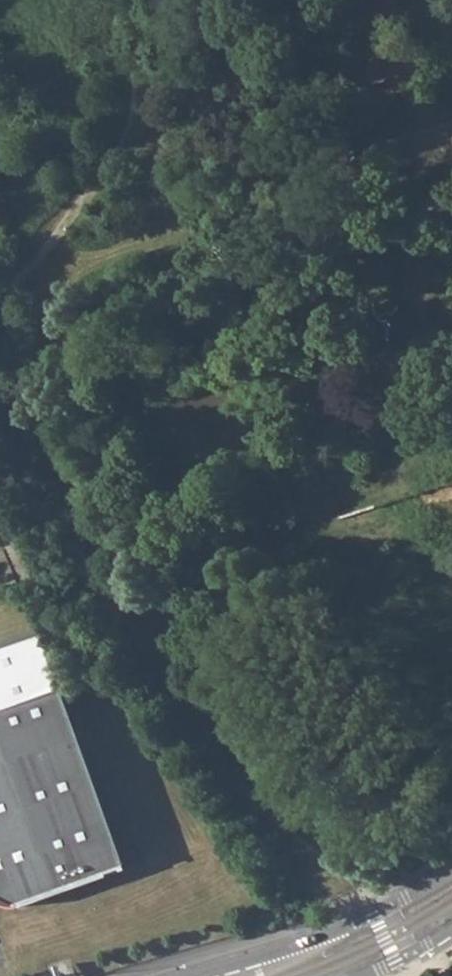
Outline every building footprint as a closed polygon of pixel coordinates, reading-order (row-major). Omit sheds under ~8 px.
[(26,906),(134,871),(56,635),(0,653),(0,896),(17,905),(15,909),(24,910),(26,906)] [(15,909),(17,905),(0,896),(0,903),(2,904),(15,909)]
